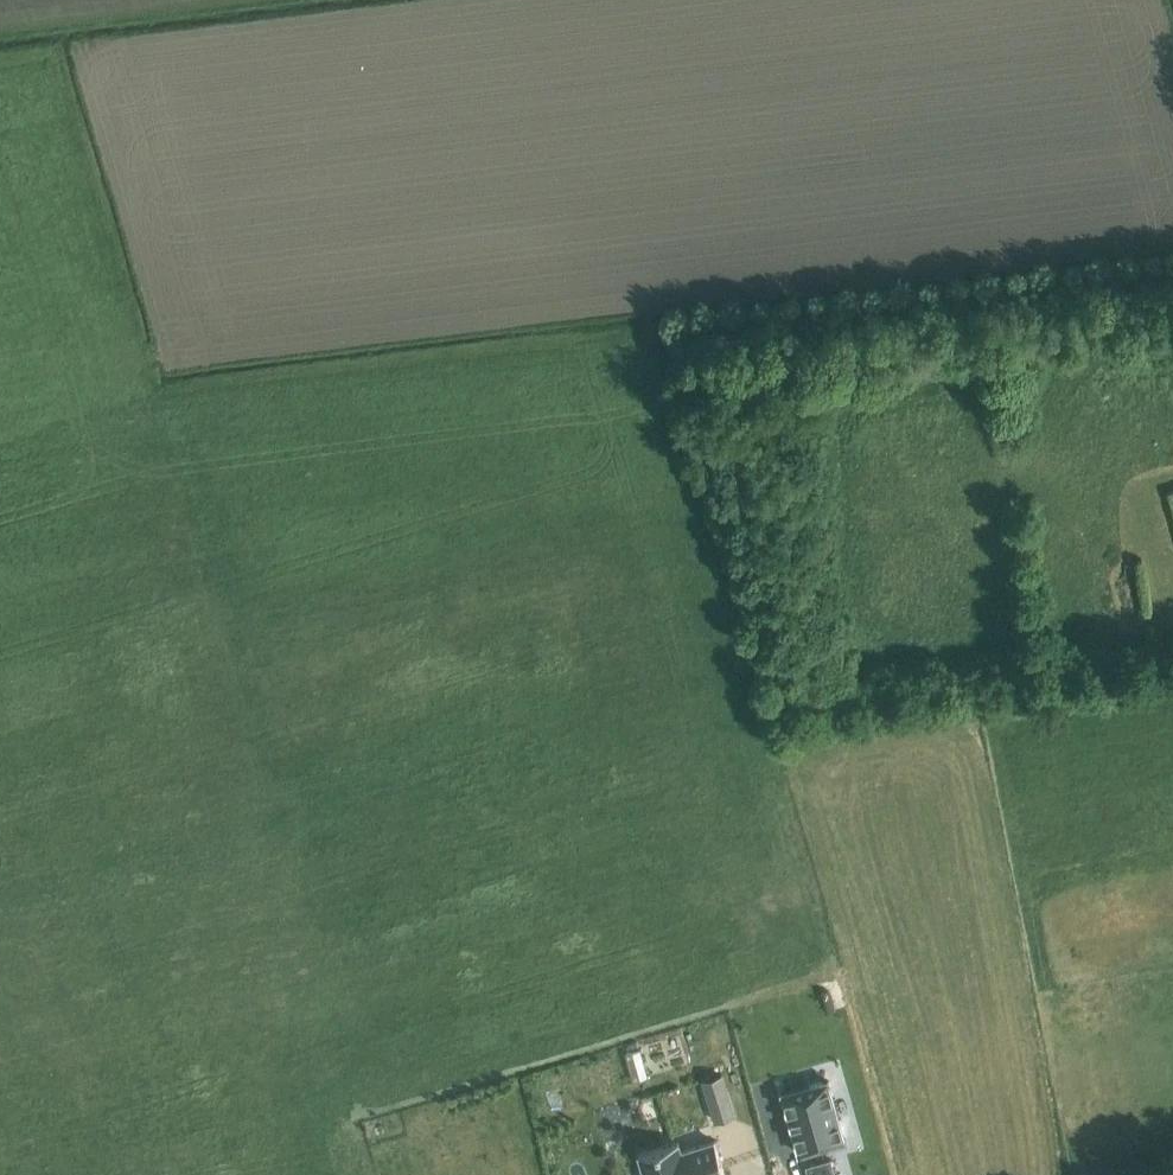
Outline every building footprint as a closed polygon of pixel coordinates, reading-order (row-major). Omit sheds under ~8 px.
[(724,1070),(702,1077),(715,1120),(737,1113),(724,1070)] [(828,1079),(783,1092),(800,1152),(845,1139),(828,1079)] [(639,1153),(646,1174),(717,1174),(725,1172),(715,1139),(681,1150),(678,1140),(639,1153)] [(808,1163),(811,1174),(836,1174),(831,1157),(808,1163)]
